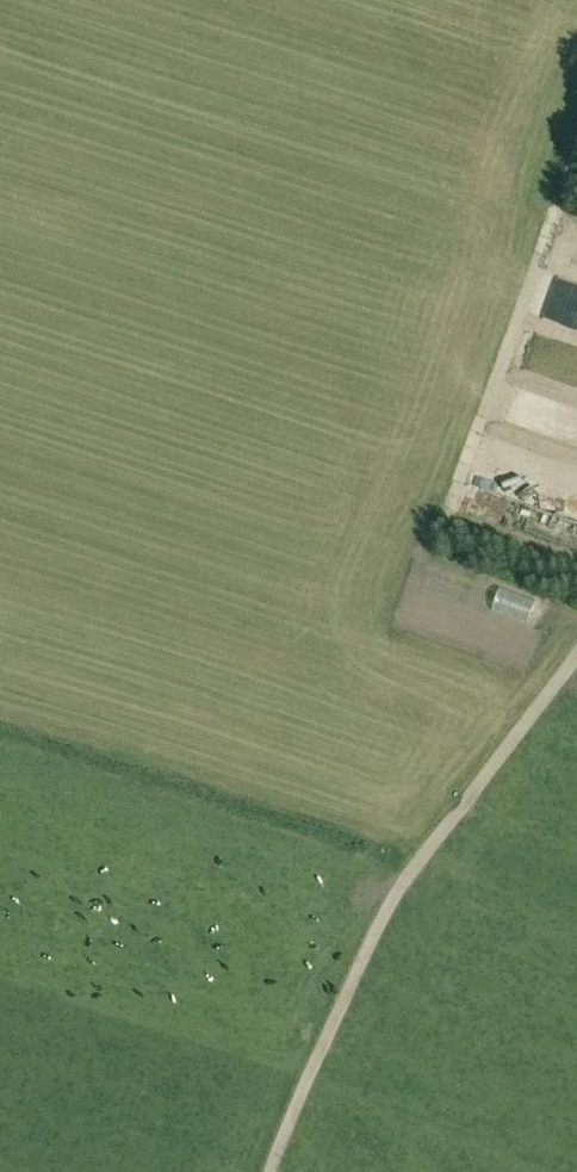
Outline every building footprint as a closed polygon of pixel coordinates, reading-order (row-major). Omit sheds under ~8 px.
[(576,322),(576,286),(564,320),(576,325),(576,322)] [(541,376),(576,384),(576,347),(549,341),(541,376)] [(505,424),(576,448),(576,411),(516,391),(505,424)]
